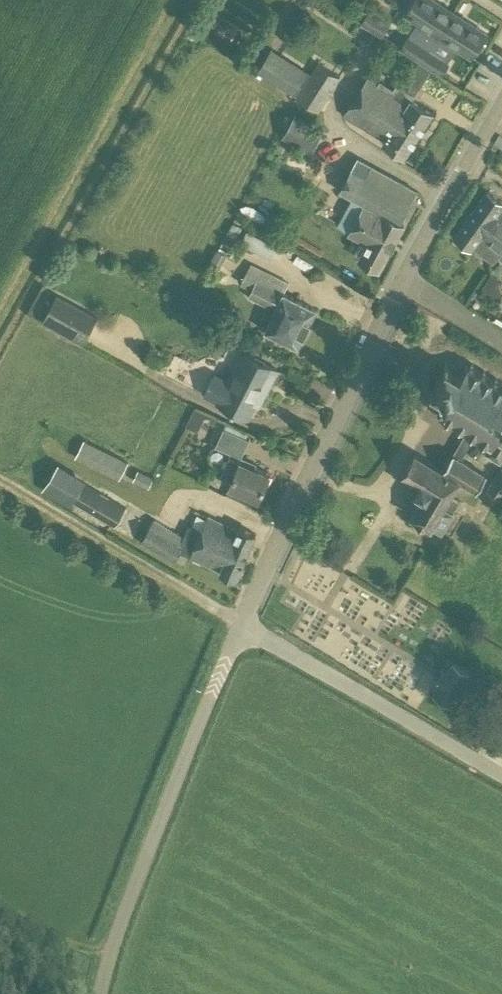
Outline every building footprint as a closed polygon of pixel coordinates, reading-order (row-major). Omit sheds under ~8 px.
[(453,12),(435,0),(414,0),(405,14),(438,35),(453,12)] [(390,23),(369,10),(367,12),(365,11),(359,19),(361,21),(360,22),(382,36),(390,23)] [(453,12),(438,35),(471,57),(486,33),(453,12)] [(429,49),(409,36),(408,35),(400,47),(422,61),(429,49)] [(318,111),(341,76),(319,61),(307,80),(304,77),(306,73),(301,70),(299,72),(280,60),(282,57),(280,56),(284,50),(279,46),(262,73),(296,96),(318,111)] [(450,62),(429,49),(422,61),(442,74),(450,62)] [(394,89),(370,74),(343,116),(405,156),(434,112),(412,98),(415,94),(397,83),(394,89)] [(310,151),(323,129),(296,113),(283,135),(310,151)] [(294,149),(285,165),(303,175),(312,159),(294,149)] [(380,269),(404,224),(400,221),(417,189),(357,157),(324,219),(367,242),(359,257),(380,269)] [(501,219),(501,208),(500,207),(501,204),(501,201),(487,190),(453,236),(470,248),(472,246),(476,249),(488,232),(491,234),(501,219)] [(476,249),(493,261),(498,255),(501,258),(501,219),(491,234),(488,232),(476,249)] [(247,231),(241,243),(253,249),(259,237),(247,231)] [(298,345),(316,308),(284,292),(290,281),(251,262),(241,282),(252,288),(249,295),(276,308),(266,329),(298,345)] [(83,342),(98,316),(56,293),(42,320),(83,342)] [(271,383),(278,368),(244,351),(230,378),(214,371),(203,394),(248,417),(267,381),(271,383)] [(483,448),(501,459),(501,457),(501,381),(470,361),(463,373),(449,364),(433,390),(447,399),(440,411),(468,428),(463,435),(483,447),(483,448)] [(194,429),(202,411),(194,407),(185,425),(194,429)] [(205,438),(216,415),(207,411),(196,433),(205,438)] [(478,456),(483,448),(483,447),(463,435),(443,467),(415,450),(402,470),(419,481),(415,488),(422,492),(409,513),(430,526),(431,524),(441,529),(459,500),(450,494),(459,479),(476,489),(486,473),(461,457),(466,449),(478,456)] [(120,479),(129,461),(84,439),(75,457),(120,479)] [(259,498),(271,472),(230,454),(220,476),(230,480),(229,485),(259,498)] [(501,466),(487,490),(497,496),(501,499),(501,467),(501,466)] [(126,508),(56,467),(43,489),(70,505),(73,500),(115,526),(126,508)] [(148,488),(154,477),(138,469),(132,480),(148,488)] [(244,527),(213,512),(203,532),(190,525),(184,535),(154,518),(140,541),(174,561),(183,545),(194,552),(240,575),(262,531),(246,523),(244,527)] [(453,704),(471,673),(455,663),(449,673),(444,670),(437,682),(442,685),(437,694),(453,704)]
